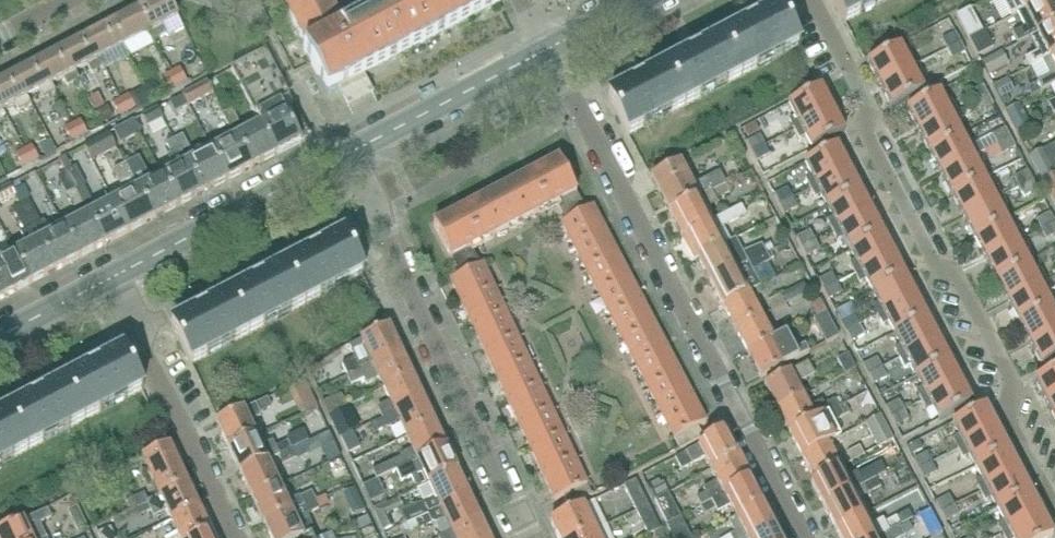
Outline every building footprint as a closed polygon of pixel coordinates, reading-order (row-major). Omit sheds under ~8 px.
[(166,35),(162,27),(178,18),(168,0),(160,0),(139,11),(151,33),(155,41),(166,35)] [(307,49),(304,51),(327,95),(338,89),(342,96),(344,95),(368,83),(364,76),(501,4),(499,0),(401,0),(344,30),(328,0),(281,0),(307,49)] [(889,0),(832,0),(844,24),(889,0)] [(1017,16),(1025,12),(1047,0),(1001,0),(1011,19),(1017,16)] [(1030,39),(1054,26),(1054,8),(1051,0),(1047,0),(1025,12),(1017,16),(1024,30),(1013,36),(1018,45),(1030,39)] [(742,77),(799,47),(780,10),(722,40),(742,77)] [(982,32),(970,10),(965,13),(973,29),(965,33),(970,41),(985,33),(984,31),(982,32)] [(125,46),(151,33),(139,11),(113,24),(125,46)] [(965,33),(973,29),(965,13),(957,17),(965,33)] [(99,60),(125,46),(113,24),(88,38),(99,60)] [(1042,63),(1054,56),(1054,26),(1030,39),(1037,54),(1025,61),(1029,69),(1042,63)] [(979,58),(994,50),(985,33),(970,41),(979,58)] [(947,51),(961,44),(955,34),(942,41),(947,51)] [(104,68),(99,60),(88,38),(63,50),(75,72),(87,66),(91,74),(104,68)] [(685,107),(742,77),(722,40),(665,70),(685,107)] [(961,44),(947,51),(952,60),(965,53),(961,44)] [(879,86),(912,69),(900,47),(867,64),(879,86)] [(79,81),(75,72),(63,50),(39,63),(51,85),(63,79),(67,87),(79,81)] [(296,134),(305,129),(265,53),(231,71),(260,126),(276,156),(301,143),(296,134)] [(1000,55),(982,64),(989,79),(1008,69),(1000,55)] [(1054,86),(1054,56),(1042,63),(1050,78),(1037,84),(1042,93),(1054,86)] [(55,93),(51,85),(39,63),(15,76),(27,98),(39,91),(43,100),(55,93)] [(917,79),(923,76),(918,66),(912,69),(879,86),(891,108),(923,91),(917,79)] [(172,74),(178,86),(186,82),(180,70),(172,74)] [(627,137),(685,107),(665,70),(608,100),(627,137)] [(170,90),(178,86),(172,74),(164,78),(170,90)] [(27,98),(15,76),(0,84),(0,106),(2,110),(14,104),(19,113),(31,106),(27,98)] [(1007,81),(994,88),(1001,100),(1013,94),(1007,81)] [(188,107),(213,94),(207,84),(183,97),(188,107)] [(145,88),(129,96),(137,111),(153,103),(145,88)] [(794,131),(833,110),(821,88),(788,105),(795,118),(789,121),(794,131)] [(975,104),(988,97),(984,88),(970,95),(975,104)] [(946,107),(939,94),(907,111),(919,133),(957,113),(952,104),(946,107)] [(121,101),(127,112),(135,108),(129,97),(121,101)] [(988,97),(975,104),(980,113),(993,106),(988,97)] [(119,117),(127,112),(121,101),(113,105),(119,117)] [(1016,131),(1029,124),(1019,105),(1006,111),(1016,131)] [(147,128),(163,120),(158,108),(142,116),(147,128)] [(812,150),(844,133),(833,110),(794,131),(800,140),(805,137),(812,150)] [(224,116),(230,128),(238,124),(232,112),(224,116)] [(956,126),(962,123),(957,113),(919,133),(930,155),(962,138),(956,126)] [(222,132),(230,128),(224,116),(216,120),(222,132)] [(120,145),(140,135),(133,121),(113,132),(120,145)] [(73,126),(79,138),(86,134),(80,122),(73,126)] [(71,142),(79,138),(73,126),(65,130),(71,142)] [(252,168),(276,156),(260,126),(236,139),(252,168)] [(997,147),(1011,140),(1005,130),(992,137),(997,147)] [(92,162),(116,149),(109,135),(84,148),(92,162)] [(753,155),(766,148),(760,137),(746,144),(753,155)] [(175,142),(181,153),(189,149),(183,138),(175,142)] [(974,147),(968,150),(962,138),(930,155),(941,176),(979,156),(974,147)] [(227,181),(252,168),(236,139),(212,152),(227,181)] [(181,153),(175,142),(174,140),(166,144),(172,155),(167,158),(174,171),(162,177),(178,207),(203,194),(187,165),(181,153)] [(1011,140),(997,147),(1002,156),(1015,149),(1011,140)] [(46,159),(56,154),(49,141),(39,146),(46,159)] [(24,152),(30,163),(38,159),(32,147),(24,152)] [(810,190),(849,169),(837,147),(804,164),(811,177),(805,180),(810,190)] [(990,162),(1002,156),(997,147),(985,154),(990,162)] [(766,148),(753,155),(757,163),(770,155),(766,148)] [(23,167),(30,163),(24,152),(16,156),(23,167)] [(203,194),(227,181),(212,152),(187,165),(203,194)] [(1043,182),(1054,176),(1042,152),(1031,158),(1043,182)] [(973,160),(979,157),(979,156),(941,176),(952,197),(984,180),(973,160)] [(151,183),(138,159),(125,166),(138,190),(154,220),(178,207),(162,177),(151,183)] [(452,260),(471,250),(557,205),(576,195),(559,160),(433,226),(452,260)] [(720,174),(693,188),(680,164),(651,178),(670,215),(710,194),(722,188),(726,186),(720,174)] [(138,190),(125,166),(112,172),(114,176),(111,177),(114,182),(117,181),(125,197),(113,203),(129,233),(154,220),(138,190)] [(827,208),(860,191),(849,169),(810,190),(815,199),(821,196),(827,208)] [(1019,189),(1033,182),(1028,172),(1014,179),(1019,189)] [(1054,176),(1043,182),(1054,204),(1054,176)] [(996,189),(990,192),(984,180),(952,197),(963,218),(1001,199),(996,189)] [(1033,182),(1019,189),(1024,198),(1038,191),(1033,182)] [(16,196),(11,185),(0,191),(0,205),(16,196)] [(76,193),(83,205),(91,200),(84,188),(76,193)] [(714,202),(726,196),(722,188),(710,194),(714,202)] [(780,206),(793,199),(788,189),(774,196),(780,206)] [(832,232),(871,212),(860,191),(827,208),(833,219),(827,222),(832,232)] [(75,209),(83,205),(76,193),(69,196),(75,209)] [(683,238),(686,236),(711,223),(705,211),(716,205),(714,202),(710,194),(670,215),(683,238)] [(585,212),(580,203),(576,195),(557,205),(566,222),(585,212)] [(793,199),(780,206),(784,215),(798,208),(793,199)] [(1000,211),(1006,208),(1001,199),(963,218),(974,240),(1006,223),(1000,211)] [(44,222),(41,224),(29,202),(21,206),(28,218),(33,228),(40,243),(55,272),(80,259),(64,229),(51,236),(44,222)] [(104,246),(129,233),(113,203),(89,216),(104,246)] [(33,228),(28,218),(21,206),(13,210),(25,232),(20,235),(27,248),(15,255),(31,284),(55,272),(40,243),(33,228)] [(605,233),(601,223),(592,208),(585,212),(566,222),(561,225),(574,249),(605,233)] [(698,260),(723,247),(730,243),(723,228),(746,216),(741,208),(711,223),(686,236),(698,260)] [(849,250),(882,233),(871,212),(832,232),(838,242),(843,239),(849,250)] [(1054,225),(1054,224),(1050,215),(1037,222),(1042,232),(1054,225)] [(80,259),(104,246),(89,216),(64,229),(80,259)] [(1018,231),(1013,234),(1006,223),(974,240),(985,261),(1023,241),(1018,231)] [(1042,232),(1046,241),(1054,236),(1054,225),(1042,232)] [(802,249),(816,242),(810,232),(797,239),(802,249)] [(618,256),(613,247),(605,233),(574,249),(586,273),(618,256)] [(855,274),(893,254),(882,233),(849,250),(856,262),(850,265),(855,274)] [(305,306),(364,275),(344,238),(286,269),(305,306)] [(761,247),(743,257),(735,241),(730,243),(723,247),(698,260),(711,284),(748,265),(759,259),(765,256),(761,247)] [(1023,254),(1028,251),(1023,241),(985,261),(997,282),(1029,265),(1023,254)] [(816,242),(802,249),(807,258),(820,251),(816,242)] [(461,277),(480,268),(471,250),(452,260),(461,276),(461,277)] [(872,293),(905,276),(893,254),(855,274),(860,284),(866,281),(872,293)] [(0,257),(0,285),(6,297),(31,284),(15,255),(2,261),(0,257)] [(631,280),(626,271),(618,256),(586,273),(599,297),(631,280)] [(752,273),(763,266),(759,259),(748,265),(752,273)] [(723,308),(748,295),(760,288),(752,273),(748,265),(711,284),(723,308)] [(1041,274),(1035,277),(1029,265),(997,282),(1008,303),(1046,284),(1041,274)] [(463,307),(494,292),(482,267),(480,268),(461,277),(461,276),(450,281),(463,307)] [(248,336),(305,306),(286,269),(229,299),(248,336)] [(825,292),(838,285),(833,274),(819,281),(825,292)] [(877,317),(916,297),(905,276),(872,293),(878,304),(872,307),(877,317)] [(643,304),(638,295),(631,280),(599,297),(611,320),(643,304)] [(1045,296),(1051,293),(1046,284),(1008,303),(1019,324),(1051,308),(1045,296)] [(838,285),(825,292),(829,300),(842,293),(838,285)] [(474,331),(506,316),(494,292),(463,307),(474,331)] [(736,331),(760,318),(748,295),(723,308),(736,331)] [(894,335),(927,318),(916,297),(877,317),(882,326),(888,323),(894,335)] [(772,312),(784,306),(780,298),(768,304),(772,312)] [(191,366),(248,336),(229,299),(171,329),(191,366)] [(656,328),(651,319),(643,304),(611,320),(624,345),(656,328)] [(784,306),(772,312),(776,320),(788,314),(784,306)] [(1051,308),(1019,324),(1030,346),(1054,333),(1054,316),(1051,308)] [(826,345),(839,338),(826,314),(814,321),(826,345)] [(486,355),(517,341),(506,316),(474,331),(486,355)] [(847,333),(860,326),(855,317),(841,324),(847,333)] [(748,355),(773,342),(760,318),(736,331),(748,355)] [(899,359),(938,339),(927,318),(894,335),(900,346),(894,350),(899,359)] [(860,326),(847,333),(851,342),(865,335),(860,326)] [(372,366),(400,353),(388,328),(360,341),(366,354),(342,366),(343,369),(347,378),(360,372),(372,366)] [(668,352),(663,343),(656,328),(624,345),(636,368),(668,352)] [(1030,346),(1041,367),(1054,361),(1054,333),(1030,346)] [(805,346),(794,352),(785,336),(773,342),(748,355),(760,377),(760,378),(760,379),(809,354),(805,346)] [(916,377),(949,360),(938,339),(899,359),(904,369),(910,366),(916,377)] [(497,380),(529,365),(517,341),(486,355),(497,380)] [(681,376),(676,366),(668,352),(636,368),(649,392),(681,376)] [(383,390),(411,376),(400,353),(372,366),(360,372),(364,380),(366,385),(378,380),(383,390)] [(85,422),(143,391),(123,354),(65,385),(85,422)] [(869,376),(883,369),(877,359),(864,366),(869,376)] [(922,401),(960,381),(949,360),(916,377),(922,389),(916,392),(922,401)] [(802,398),(796,385),(814,376),(807,364),(764,386),(765,388),(765,387),(778,411),(802,398)] [(509,404),(540,389),(529,365),(497,380),(509,404)] [(883,369),(869,376),(873,385),(887,377),(883,369)] [(1034,382),(1046,404),(1054,400),(1054,371),(1034,382)] [(351,386),(364,380),(360,372),(347,378),(351,386)] [(399,412),(423,400),(411,376),(383,390),(390,403),(377,409),(378,411),(383,419),(395,414),(399,412)] [(693,399),(688,390),(681,376),(649,392),(661,416),(693,399)] [(939,421),(972,404),(960,381),(922,401),(927,411),(933,408),(939,421)] [(28,452),(85,422),(65,385),(9,414),(28,452)] [(521,429),(552,414),(540,389),(509,404),(521,429)] [(341,395),(323,403),(329,415),(346,407),(341,395)] [(808,410),(802,398),(778,411),(790,435),(827,416),(822,408),(820,403),(808,410)] [(706,423),(701,414),(693,399),(661,416),(680,451),(703,438),(697,428),(706,423)] [(434,424),(423,400),(399,412),(395,414),(383,419),(386,427),(387,430),(399,424),(406,438),(434,424)] [(1046,404),(1054,421),(1054,400),(1046,404)] [(258,415),(271,409),(267,401),(254,406),(258,415)] [(844,407),(838,409),(834,401),(822,408),(827,416),(790,435),(802,458),(827,445),(839,439),(831,423),(848,414),(844,407)] [(891,418),(904,411),(899,401),(886,408),(891,418)] [(255,438),(248,424),(260,418),(258,415),(254,406),(216,424),(216,425),(217,425),(229,450),(255,438)] [(958,451),(997,430),(985,408),(952,425),(959,438),(953,441),(958,451)] [(370,425),(383,419),(378,411),(357,421),(361,430),(370,425)] [(904,411),(891,418),(896,427),(909,420),(904,411)] [(28,452),(9,414),(0,419),(0,466),(28,452)] [(532,453),(564,438),(552,414),(521,429),(532,453)] [(878,449),(894,441),(881,415),(865,424),(878,449)] [(386,427),(383,419),(370,425),(374,433),(386,427)] [(318,438),(328,433),(322,422),(312,426),(318,438)] [(373,473),(376,481),(396,472),(417,462),(423,459),(445,448),(434,424),(406,438),(412,450),(399,456),(401,459),(373,473)] [(975,469),(1008,452),(997,430),(958,451),(963,460),(969,457),(975,469)] [(711,472),(739,458),(725,433),(675,459),(681,471),(692,465),(692,466),(705,459),(711,472)] [(360,449),(352,434),(341,439),(348,455),(360,449)] [(272,443),(260,449),(255,438),(229,450),(241,475),(267,463),(278,458),(279,458),(291,452),(287,443),(275,449),(272,443)] [(543,477),(575,462),(564,438),(532,453),(543,477)] [(840,469),(839,469),(827,445),(802,458),(814,481),(815,482),(840,469)] [(159,498),(187,485),(169,446),(142,460),(149,475),(144,477),(150,489),(154,487),(159,498)] [(440,480),(457,472),(445,448),(423,459),(417,462),(396,472),(402,483),(411,478),(417,492),(418,491),(421,490),(429,486),(429,485),(440,480)] [(852,463),(863,457),(859,449),(847,455),(852,463)] [(282,466),(295,460),(291,452),(279,458),(278,458),(282,466)] [(980,493),(1019,473),(1008,452),(975,469),(981,480),(975,483),(980,493)] [(918,472),(932,465),(927,455),(913,462),(918,472)] [(691,513),(701,508),(751,482),(739,458),(711,472),(717,483),(703,490),(705,495),(696,499),(699,504),(689,509),(691,513)] [(568,507),(592,497),(575,462),(543,477),(555,501),(563,497),(568,507)] [(252,501),(279,488),(267,463),(241,475),(252,501)] [(875,480),(885,475),(886,475),(881,465),(858,477),(857,474),(845,480),(840,469),(815,482),(814,481),(811,483),(824,507),(852,493),(864,486),(875,480)] [(932,465),(918,472),(923,481),(937,474),(932,465)] [(407,525),(468,496),(457,472),(440,480),(429,485),(429,486),(421,490),(418,491),(424,504),(402,514),(407,525)] [(997,511),(1030,494),(1019,473),(980,493),(985,503),(991,500),(997,511)] [(875,480),(864,486),(868,494),(879,488),(875,480)] [(637,513),(648,507),(636,481),(624,487),(637,513)] [(654,500),(666,494),(659,481),(647,487),(654,500)] [(736,520),(764,505),(751,482),(701,508),(705,515),(715,510),(717,514),(730,507),(736,520)] [(171,522),(199,509),(187,485),(159,498),(148,503),(136,509),(140,517),(151,512),(154,518),(167,512),(171,522)] [(286,503),(279,488),(252,501),(264,526),(291,514),(316,502),(311,492),(299,498),(299,497),(286,503)] [(836,531),(864,516),(852,493),(824,507),(836,531)] [(1002,535),(1041,515),(1030,494),(997,511),(1003,523),(997,526),(1002,535)] [(136,509),(148,503),(144,495),(132,501),(136,509)] [(666,526),(680,519),(668,495),(655,502),(666,526)] [(451,533),(479,520),(468,496),(407,525),(401,528),(405,536),(420,529),(432,523),(436,524),(442,537),(451,533)] [(302,537),(311,533),(314,532),(307,516),(330,505),(326,497),(316,502),(291,514),(264,526),(270,537),(302,537)] [(941,515),(954,508),(949,498),(935,505),(941,515)] [(398,501),(374,512),(384,532),(392,529),(387,519),(388,515),(401,509),(398,501)] [(606,527),(594,503),(583,507),(550,522),(558,537),(583,537),(606,527)] [(776,529),(764,505),(736,520),(729,524),(735,535),(730,537),(731,537),(759,537),(776,529)] [(648,507),(637,513),(649,537),(660,532),(648,507)] [(954,508),(941,515),(945,524),(959,517),(954,508)] [(210,534),(199,509),(171,522),(177,535),(170,537),(201,537),(210,534)] [(51,519),(47,510),(23,522),(0,533),(0,537),(46,537),(39,525),(51,519)] [(899,528),(911,522),(907,514),(885,525),(884,522),(871,529),(864,516),(836,531),(840,537),(879,537),(899,528)] [(1053,537),(1041,515),(1002,535),(1004,537),(1051,537),(1053,537)] [(681,518),(680,519),(666,526),(672,537),(691,537),(681,518)] [(479,520),(451,533),(442,537),(441,537),(488,537),(479,520)] [(941,534),(935,520),(923,526),(929,537),(933,537),(941,534)] [(606,527),(583,537),(611,537),(606,527)] [(899,528),(879,537),(904,537),(899,528)] [(110,529),(98,535),(100,537),(114,537),(110,529)] [(776,529),(759,537),(781,537),(776,529)]
